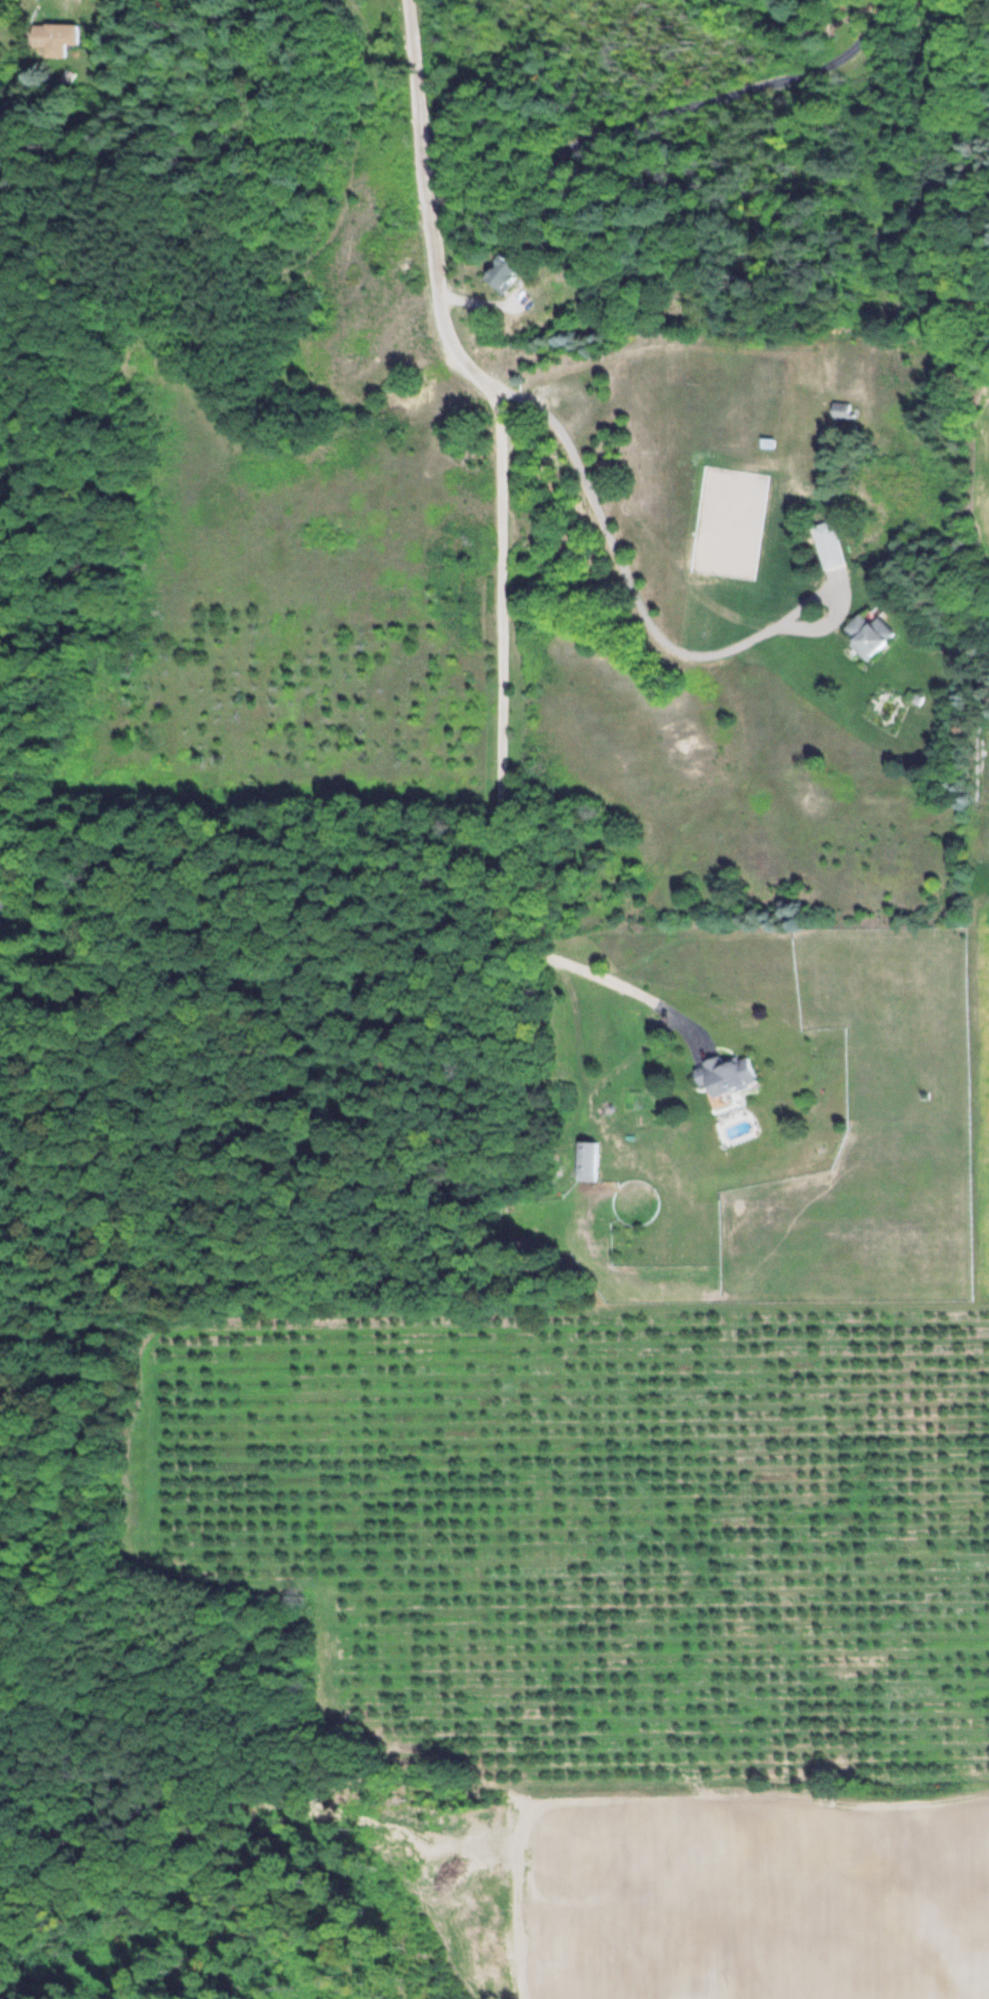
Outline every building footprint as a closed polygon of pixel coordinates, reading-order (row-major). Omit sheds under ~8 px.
[(77,23),(30,23),(30,45),(43,45),(43,55),(64,55),(64,43),(77,43),(77,23)] [(495,294),(519,270),(503,254),(478,277),(495,294)] [(848,401),(830,401),(830,418),(848,418),(848,401)] [(875,615),(868,622),(858,612),(843,627),(852,636),(848,641),(866,660),(893,633),(875,615)] [(710,1097),(756,1082),(747,1056),(723,1064),(720,1056),(692,1065),(699,1086),(706,1084),(710,1097)] [(573,1180),(595,1180),(595,1141),(573,1141),(573,1180)]
